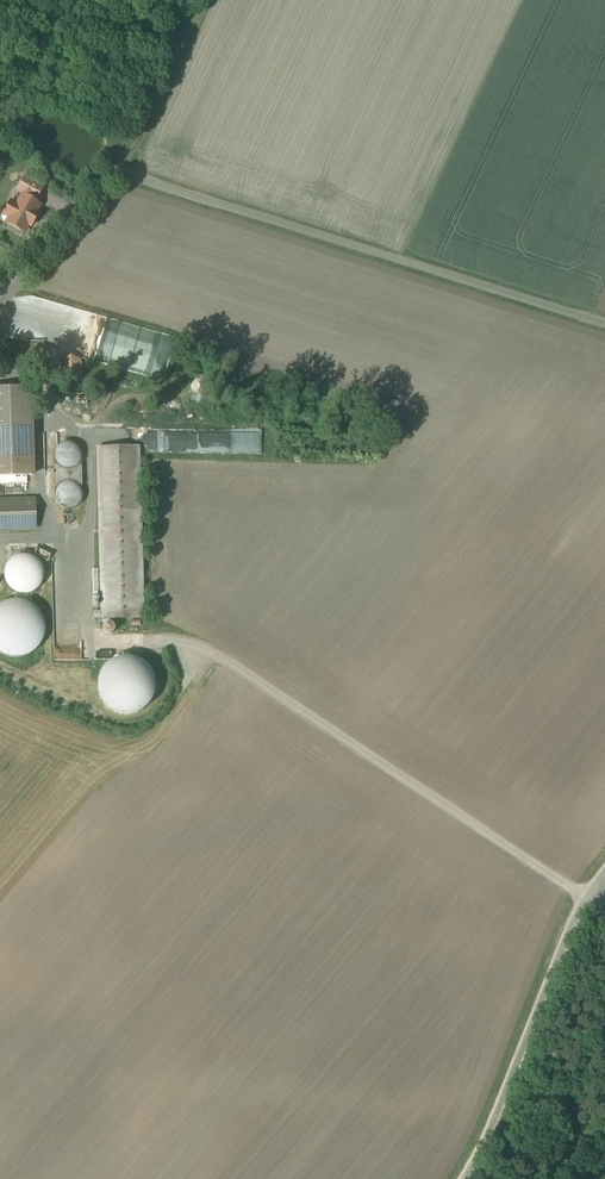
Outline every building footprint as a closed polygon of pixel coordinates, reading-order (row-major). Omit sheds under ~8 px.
[(19,189),(24,193),(35,199),(36,199),(42,188),(25,179),(19,189)] [(34,202),(35,199),(24,193),(17,206),(12,202),(5,214),(10,218),(8,223),(25,233),(30,225),(31,226),(39,214),(37,213),(40,206),(34,202)] [(0,345),(0,361),(45,359),(45,344),(0,345)] [(83,344),(65,344),(67,382),(84,381),(83,344)] [(0,392),(0,479),(35,479),(33,391),(0,392)] [(61,443),(58,448),(58,491),(62,500),(69,504),(80,503),(85,497),(85,489),(83,484),(83,460),(84,454),(84,446),(77,440),(67,440),(61,443)] [(142,449),(97,450),(102,621),(147,620),(142,449)] [(0,499),(0,530),(38,529),(37,499),(0,499)] [(40,564),(33,558),(26,557),(19,557),(11,563),(7,568),(6,574),(6,580),(8,585),(14,592),(20,594),(26,595),(32,593),(35,592),(40,587),(43,582),(44,576),(43,570),(40,564)] [(30,606),(22,602),(8,601),(0,605),(0,652),(8,656),(22,655),(31,651),(35,647),(40,638),(42,629),(40,619),(36,611),(30,606)] [(107,707),(115,713),(125,715),(136,714),(145,710),(152,702),(156,694),(157,685),(155,676),(151,668),(145,662),(137,658),(128,656),(119,658),(110,662),(103,670),(99,679),(98,689),(101,699),(107,707)]
